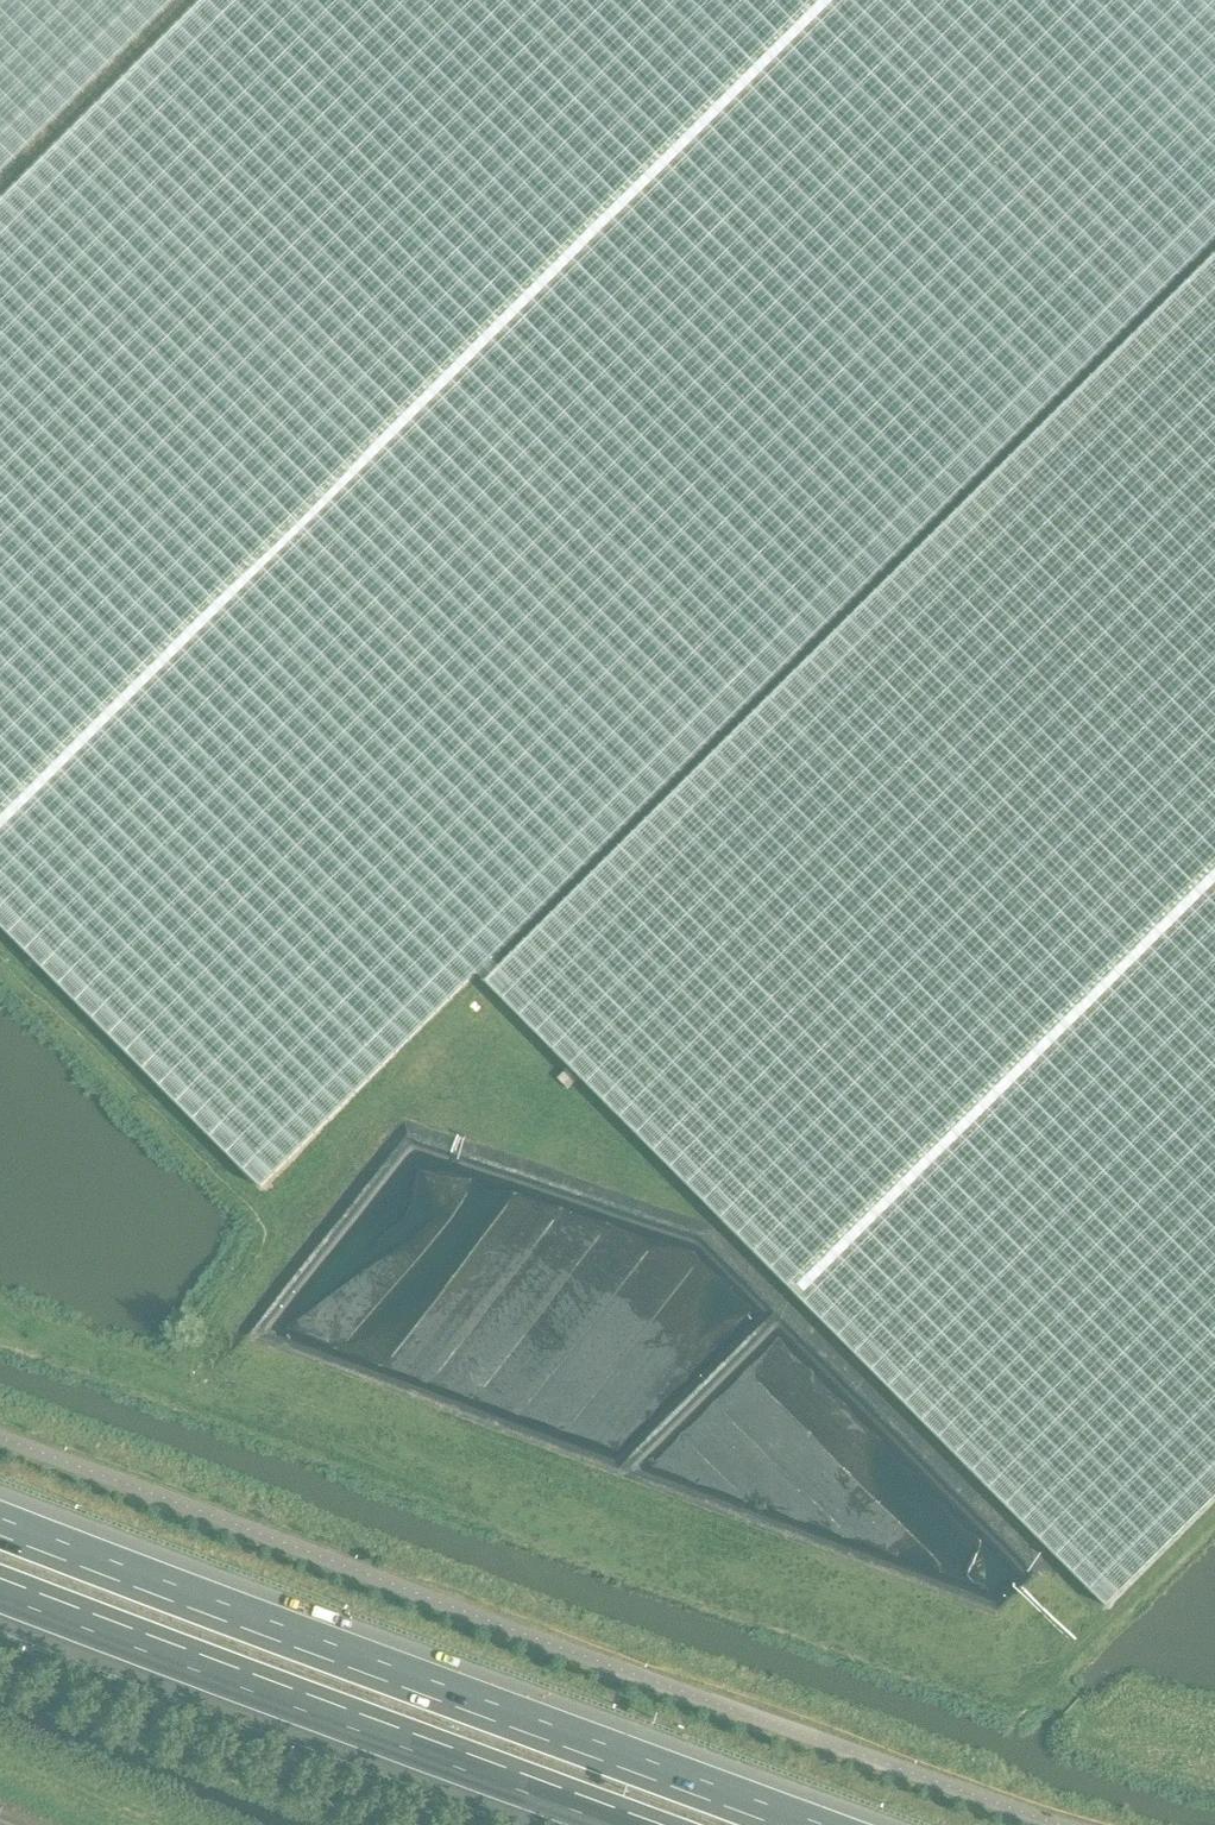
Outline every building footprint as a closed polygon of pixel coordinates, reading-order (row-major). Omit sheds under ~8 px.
[(0,202),(0,925),(260,1187),(476,972),(480,977),(495,962),(491,957),(1214,237),(1214,0),(203,0),(0,202)] [(175,0),(0,0),(0,174),(175,0)] [(500,966),(495,962),(480,977),(1107,1606),(1214,1498),(1214,255),(500,966)]
